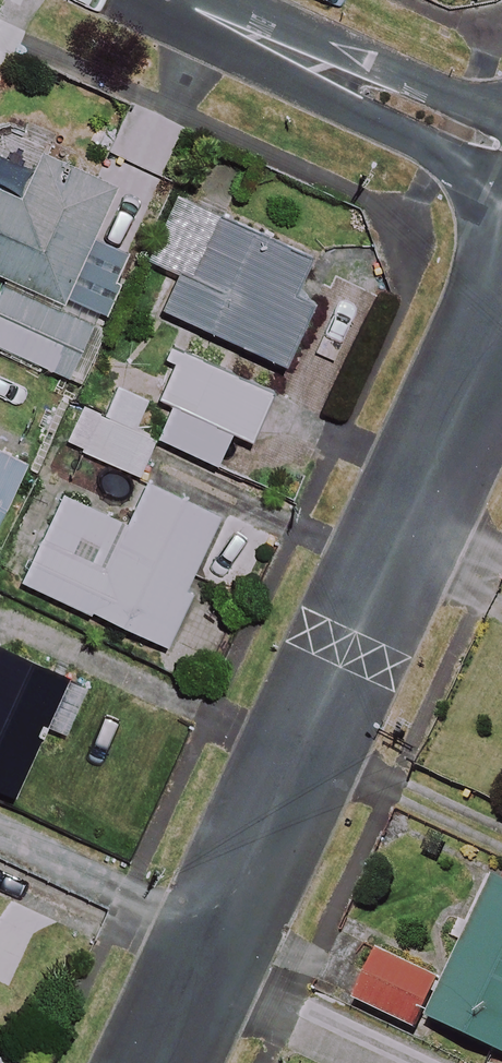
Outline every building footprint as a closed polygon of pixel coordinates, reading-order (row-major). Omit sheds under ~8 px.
[(0,137),(0,276),(8,279),(0,298),(0,347),(53,371),(65,345),(86,355),(101,320),(65,304),(117,189),(0,137)] [(318,260),(188,200),(160,263),(182,273),(165,309),(285,364),(314,300),(301,295),(318,260)] [(275,392),(169,341),(145,392),(173,405),(159,435),(217,463),(232,431),(252,440),(275,392)] [(147,396),(119,384),(109,407),(84,397),(62,449),(141,482),(159,439),(134,428),(147,396)] [(24,463),(0,452),(0,517),(24,463)] [(60,492),(21,584),(170,646),(225,514),(148,482),(131,522),(60,492)] [(277,540),(230,520),(206,576),(252,596),(277,540)] [(0,647),(0,790),(16,797),(67,676),(0,647)] [(495,880),(486,876),(467,917),(456,912),(446,933),(467,942),(449,982),(380,950),(357,1000),(421,1030),(427,1017),(501,1052),(501,883),(495,880)]
